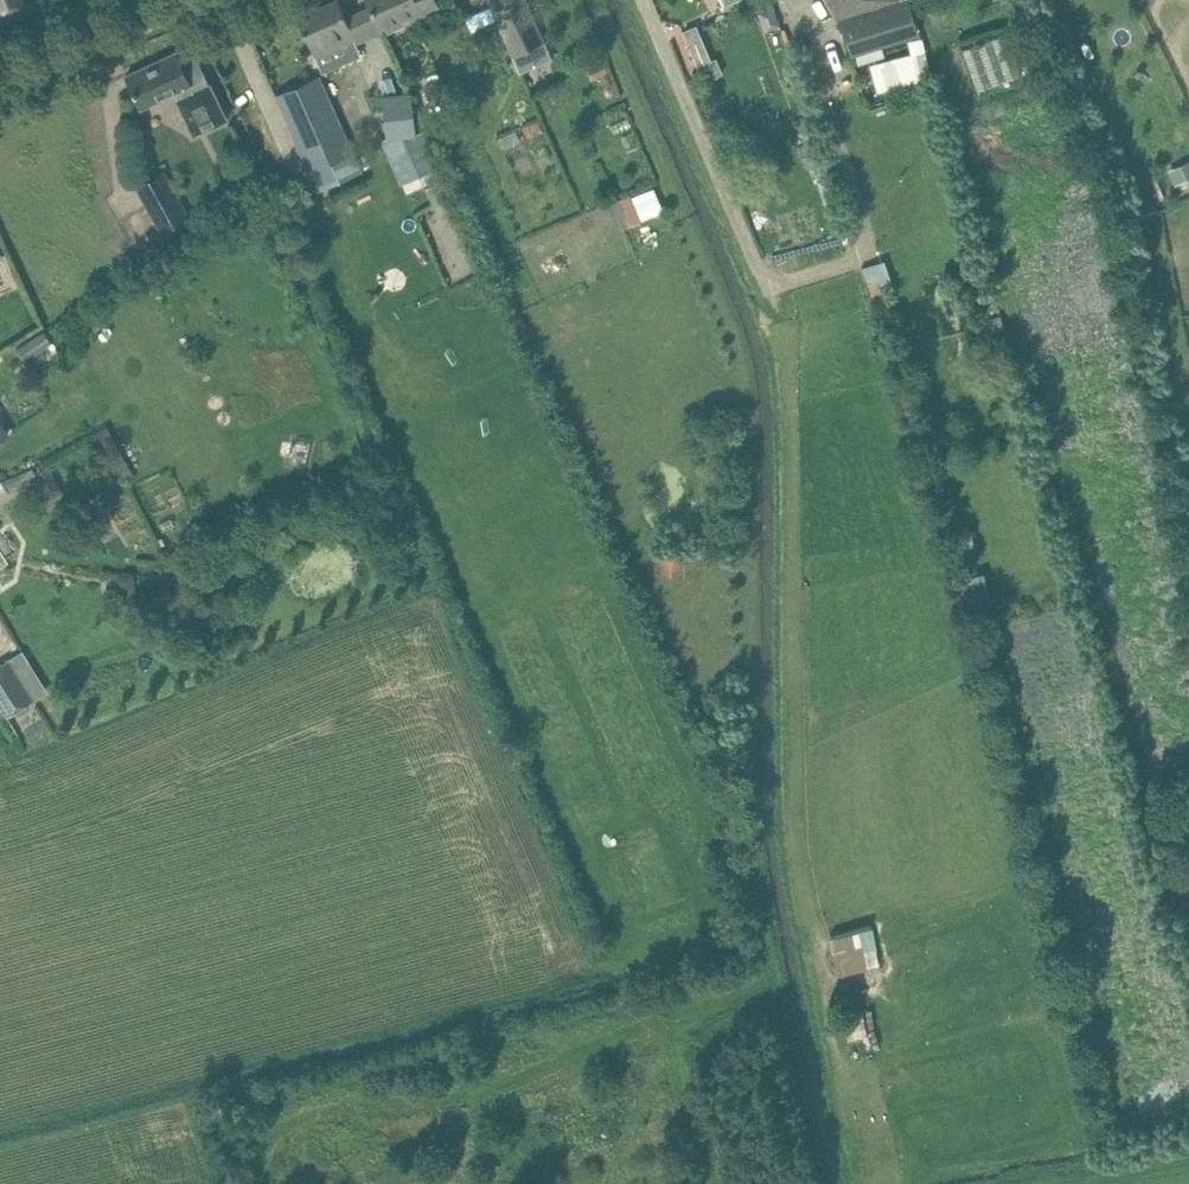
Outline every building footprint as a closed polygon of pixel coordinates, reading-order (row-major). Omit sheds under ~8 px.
[(33,6),(31,0),(0,0),(0,21),(33,6)] [(297,15),(315,54),(353,37),(355,42),(357,41),(339,0),(330,0),(297,15)] [(440,8),(436,0),(368,0),(380,25),(408,12),(412,21),(440,8)] [(526,0),(489,0),(513,53),(543,40),(526,0)] [(917,29),(908,0),(904,0),(840,20),(849,50),(917,29)] [(697,24),(684,29),(700,68),(705,66),(711,77),(724,72),(717,57),(712,59),(697,24)] [(967,46),(981,86),(1016,74),(1003,34),(967,46)] [(869,62),(877,91),(923,78),(915,49),(869,62)] [(175,51),(126,74),(141,106),(174,91),(195,133),(227,118),(210,83),(194,91),(175,51)] [(319,76),(276,95),(309,168),(352,149),(319,76)] [(382,97),(387,136),(416,133),(411,93),(382,97)] [(165,171),(137,187),(165,239),(193,223),(165,171)] [(46,330),(18,348),(32,369),(60,352),(46,330)] [(9,432),(0,419),(0,439),(9,432)] [(56,495),(60,485),(56,476),(45,477),(41,486),(45,495),(56,495)] [(12,712),(23,730),(44,718),(7,659),(0,663),(0,706),(6,716),(12,712)] [(839,952),(833,953),(839,977),(868,970),(863,946),(861,947),(839,952)]
